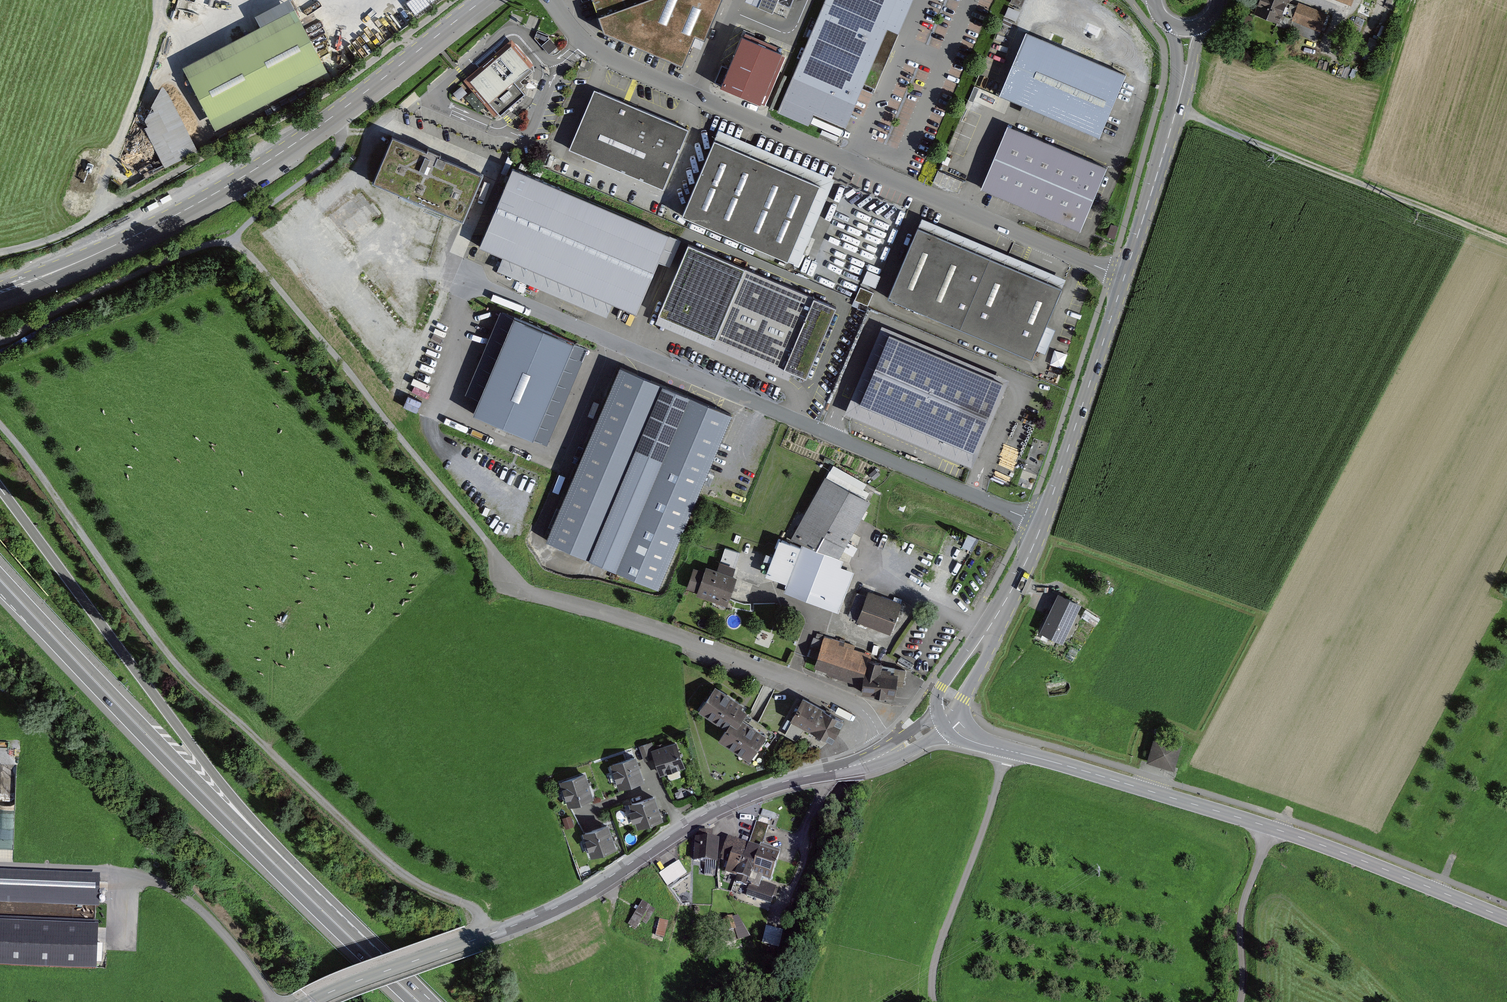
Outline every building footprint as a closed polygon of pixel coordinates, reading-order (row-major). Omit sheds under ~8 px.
[(604,32),(682,66),(695,36),(705,39),(722,0),(592,0),(604,32)] [(749,3),(767,11),(787,19),(795,0),(750,0),(749,3)] [(780,111),(808,123),(813,112),(843,125),(863,77),(877,83),(898,34),(887,29),(899,0),(827,0),(780,111)] [(1255,12),(1278,21),(1286,0),(1260,0),(1255,12)] [(1327,12),(1299,2),(1293,20),(1320,30),(1327,12)] [(300,20),(188,78),(209,118),(321,60),(300,20)] [(782,53),(742,36),(720,86),(761,104),(782,53)] [(556,47),(549,39),(542,45),(548,53),(556,47)] [(1126,74),(1041,39),(1015,101),(1099,137),(1126,74)] [(511,46),(471,81),(500,115),(525,94),(520,88),(523,85),(520,81),(532,70),(511,46)] [(689,129),(599,91),(573,151),(663,189),(689,129)] [(192,154),(160,93),(145,121),(168,166),(192,154)] [(1107,168),(1014,128),(988,191),(1080,230),(1107,168)] [(483,174),(393,136),(373,181),(463,220),(483,174)] [(820,185),(714,140),(681,216),(787,261),(820,185)] [(669,235),(512,168),(479,246),(636,313),(669,235)] [(345,243),(382,216),(363,189),(325,216),(345,243)] [(428,211),(424,219),(439,225),(442,217),(428,211)] [(1062,288),(917,227),(887,297),(1032,359),(1062,288)] [(837,306),(688,244),(658,315),(785,368),(806,377),(837,306)] [(868,269),(864,281),(877,285),(881,273),(868,269)] [(869,304),(875,290),(862,285),(856,299),(869,304)] [(574,342),(514,317),(473,413),(533,438),(574,342)] [(1002,382),(889,334),(860,403),(973,451),(1002,382)] [(1053,364),(1065,366),(1068,351),(1056,349),(1053,364)] [(731,414),(620,367),(547,540),(658,587),(731,414)] [(841,555),(872,498),(867,496),(871,488),(865,485),(869,479),(835,460),(792,538),(781,534),(766,572),(787,580),(786,585),(806,592),(805,596),(840,608),(855,570),(839,565),(841,562),(844,563),(846,556),(841,555)] [(867,483),(872,488),(878,483),(873,477),(867,483)] [(967,534),(962,547),(972,551),(977,538),(967,534)] [(696,563),(688,585),(698,587),(698,591),(720,598),(718,602),(728,606),(739,573),(737,572),(740,565),(721,558),(719,565),(708,562),(706,567),(696,563)] [(952,565),(948,573),(955,577),(959,569),(952,565)] [(861,617),(894,629),(906,599),(872,587),(861,617)] [(1060,595),(1043,630),(1061,639),(1078,604),(1060,595)] [(818,657),(825,633),(817,631),(810,654),(818,657)] [(859,640),(828,631),(816,661),(831,667),(830,670),(866,682),(865,689),(898,694),(900,669),(894,669),(896,662),(874,655),(876,650),(858,644),(859,640)] [(745,640),(752,643),(754,636),(747,634),(745,640)] [(752,756),(769,731),(746,716),(752,707),(746,703),(748,699),(719,680),(701,707),(729,725),(722,736),(752,756)] [(833,741),(844,719),(802,698),(791,720),(833,741)] [(1155,735),(1146,763),(1174,771),(1182,743),(1155,735)] [(642,741),(644,749),(656,745),(654,737),(642,741)] [(662,771),(689,762),(680,737),(653,747),(662,771)] [(613,761),(621,787),(646,779),(639,753),(613,761)] [(16,764),(0,764),(0,807),(14,803),(16,764)] [(562,779),(571,804),(597,796),(589,770),(562,779)] [(642,826),(667,817),(657,791),(632,800),(634,807),(630,808),(634,820),(639,818),(642,826)] [(570,824),(578,821),(574,811),(566,814),(570,824)] [(15,846),(16,834),(12,820),(12,815),(0,814),(0,846),(15,846)] [(781,852),(761,844),(769,824),(756,819),(754,823),(745,820),(741,832),(750,836),(748,841),(728,834),(721,852),(727,854),(722,868),(750,878),(748,883),(758,886),(764,871),(773,874),(781,852)] [(596,856),(623,846),(614,822),(587,832),(596,856)] [(705,862),(717,863),(719,839),(712,839),(713,833),(695,836),(694,862),(705,862)] [(672,881),(687,872),(680,860),(665,869),(672,881)] [(100,875),(0,871),(0,904),(98,907),(100,875)] [(626,933),(635,938),(639,931),(645,934),(650,926),(646,923),(650,916),(639,910),(626,933)] [(731,916),(738,939),(750,936),(743,912),(731,916)] [(716,940),(736,934),(730,917),(711,923),(716,940)] [(0,924),(0,965),(95,969),(96,928),(0,924)] [(775,929),(766,927),(762,944),(779,947),(783,931),(775,929)] [(651,946),(663,949),(664,945),(666,940),(664,939),(666,931),(656,928),(651,946)]
